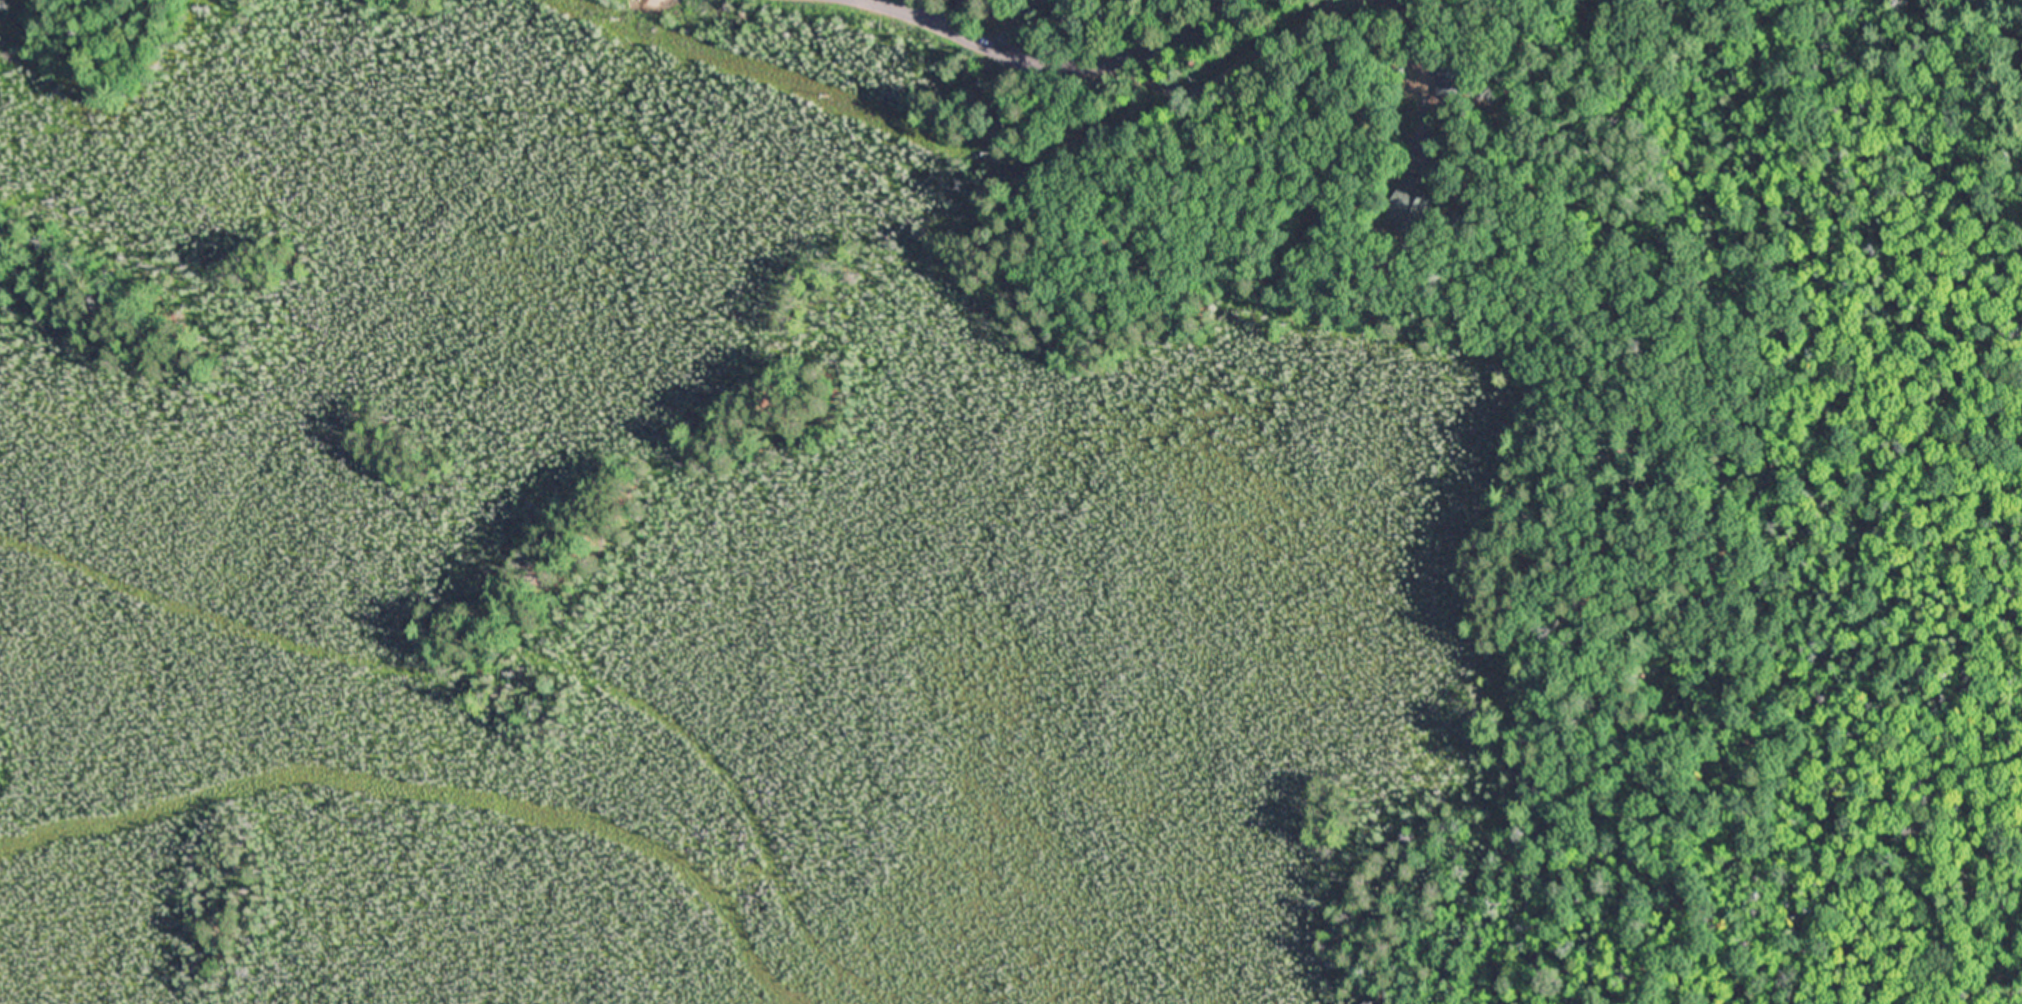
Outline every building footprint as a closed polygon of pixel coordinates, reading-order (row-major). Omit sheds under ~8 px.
[(957,8),(958,0),(981,0),(980,3),(978,12),(974,11),(960,8),(957,8)] [(1057,36),(1056,37),(1050,35),(1047,35),(1049,25),(1051,15),(1052,16),(1057,17),(1061,18),(1059,24),(1057,36)] [(1468,73),(1466,100),(1440,99),(1442,71),(1468,73)] [(1400,81),(1399,90),(1385,88),(1387,78),(1400,81)] [(1470,125),(1465,132),(1456,125),(1461,118),(1470,125)] [(1419,233),(1399,222),(1400,220),(1390,214),(1412,172),(1431,182),(1426,191),(1438,197),(1419,233)] [(1474,214),(1467,224),(1456,218),(1463,207),(1474,214)]
